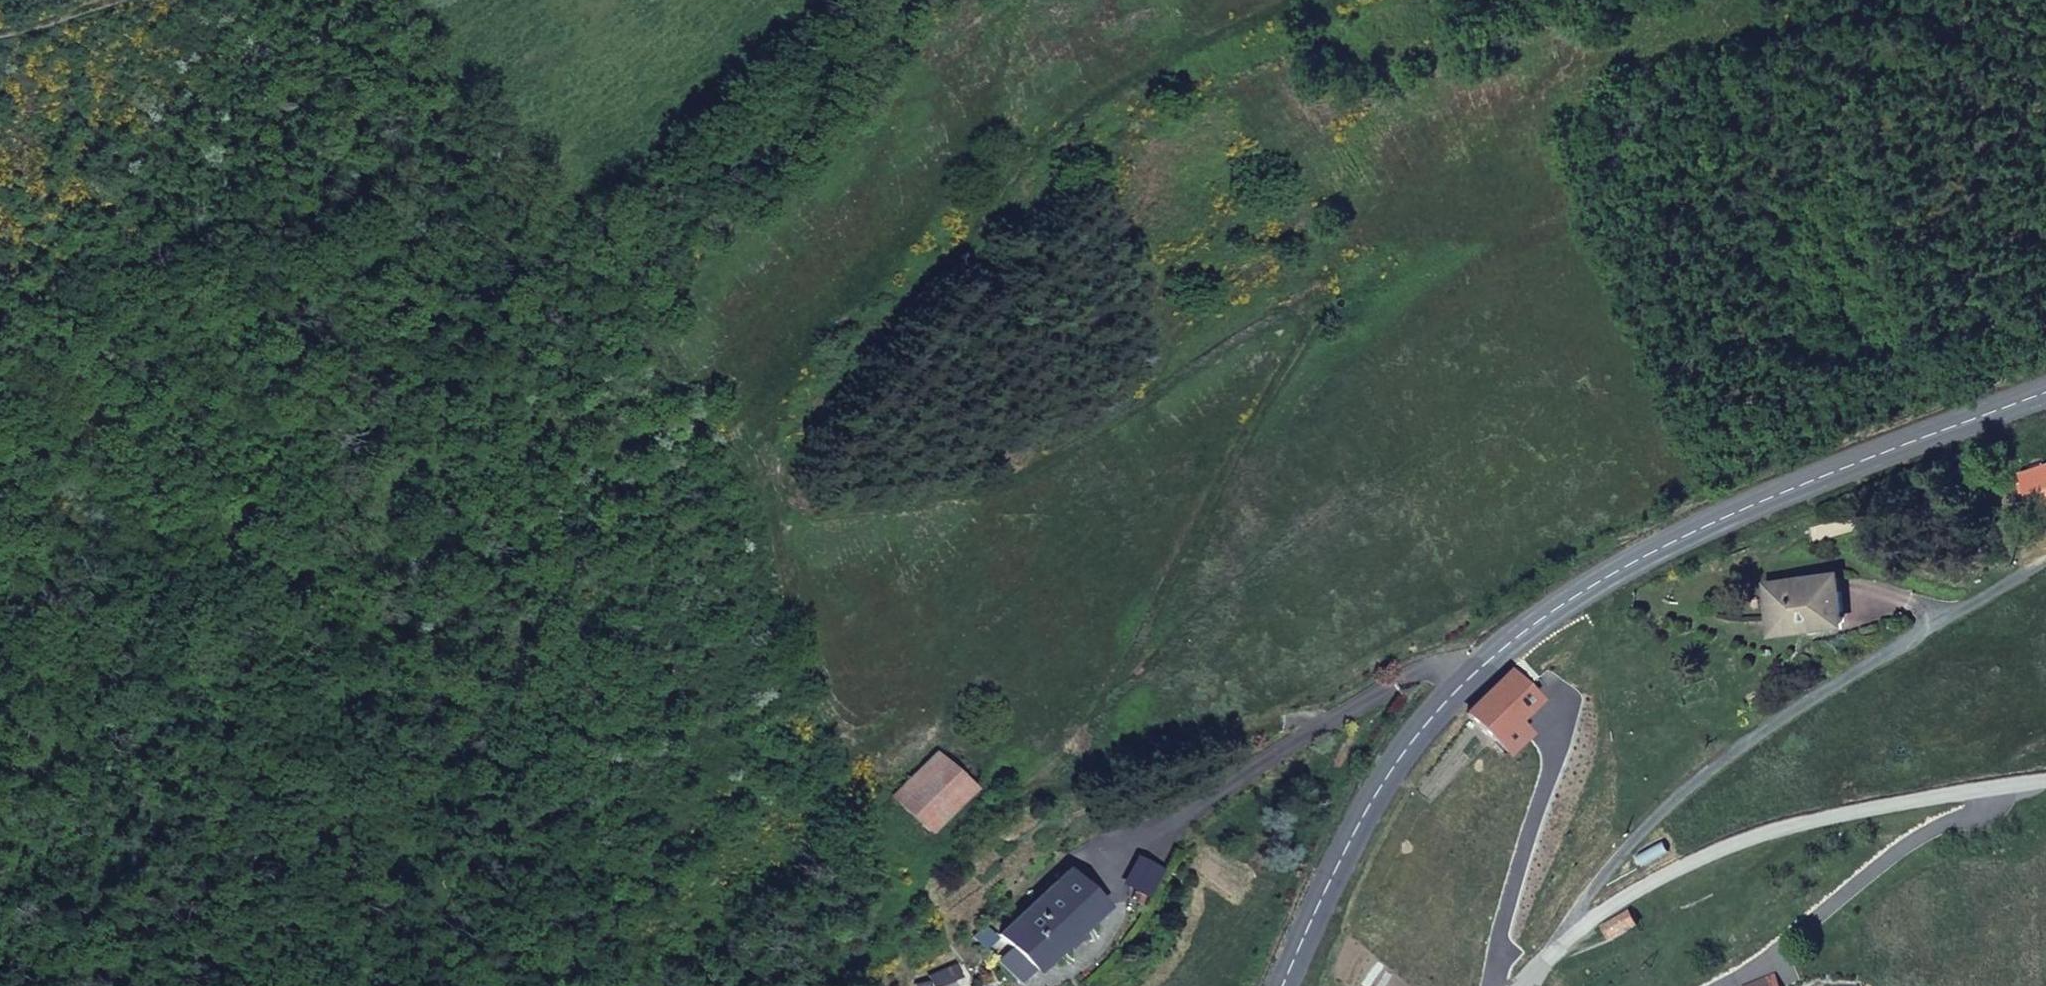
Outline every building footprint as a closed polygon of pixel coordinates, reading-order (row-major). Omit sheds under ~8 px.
[(2019,441),(2024,461),(2035,457),(2041,475),(2045,473),(2045,433),(2019,441)] [(1831,548),(1758,556),(1766,607),(1838,599),(1831,548)] [(1509,654),(1462,693),(1482,711),(1524,676),(1509,654)] [(946,730),(901,768),(930,798),(975,760),(946,730)] [(988,904),(1019,939),(1090,880),(1060,844),(988,904)] [(1634,916),(1626,900),(1599,918),(1612,935),(1634,916)] [(1756,957),(1732,969),(1707,982),(1711,985),(1774,985),(1756,957)]
